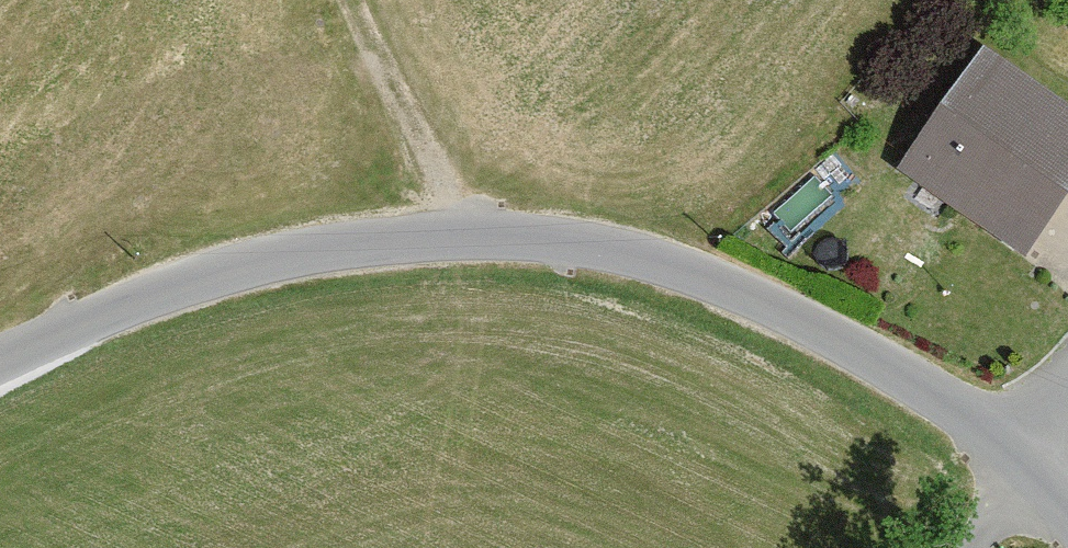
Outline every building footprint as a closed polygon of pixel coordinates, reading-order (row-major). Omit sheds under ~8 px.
[(994,59),(923,163),(1037,240),(1067,195),(1067,109),(994,59)]
